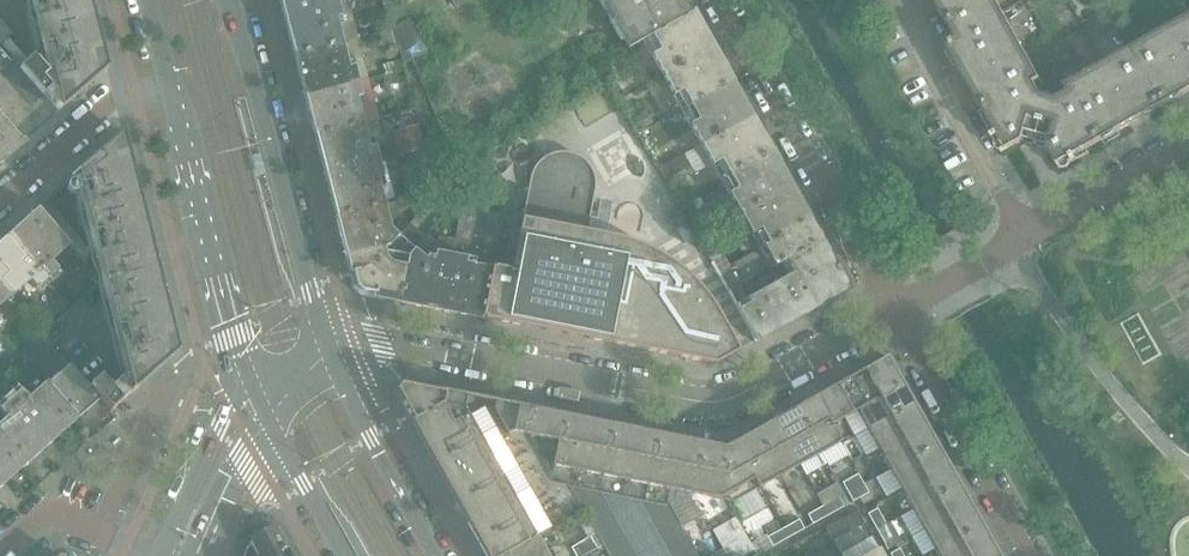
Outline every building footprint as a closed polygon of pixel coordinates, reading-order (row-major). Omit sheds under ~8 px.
[(89,0),(30,0),(49,73),(47,75),(32,58),(18,70),(57,113),(65,106),(106,69),(89,0)] [(293,55),(343,44),(336,19),(341,17),(337,3),(349,0),(279,0),(293,55)] [(602,8),(616,0),(598,0),(602,8)] [(633,7),(609,21),(620,41),(622,39),(627,48),(642,40),(690,13),(685,4),(688,3),(686,0),(629,0),(633,7)] [(950,27),(997,1),(997,0),(934,0),(950,27)] [(1040,79),(1022,45),(1000,6),(997,1),(950,27),(953,33),(956,38),(945,44),(949,49),(953,47),(961,61),(957,63),(982,109),(1034,81),(1034,83),(1040,79)] [(732,82),(712,46),(693,12),(690,13),(642,40),(681,110),(732,82)] [(1132,48),(1164,105),(1177,98),(1188,91),(1188,16),(1132,48)] [(428,49),(411,19),(410,18),(395,25),(396,28),(399,44),(405,62),(428,49)] [(12,33),(0,20),(0,44),(12,33)] [(362,97),(355,67),(349,68),(343,44),(293,55),(314,136),(363,124),(356,99),(362,97)] [(1164,105),(1132,48),(1065,86),(1068,92),(1070,90),(1099,141),(1102,139),(1100,135),(1114,127),(1116,132),(1129,124),(1150,113),(1164,105)] [(57,113),(18,70),(10,61),(0,70),(0,164),(2,161),(9,154),(23,142),(23,143),(57,113)] [(1099,141),(1070,90),(1068,92),(1056,98),(1041,94),(1034,83),(1034,81),(982,109),(996,133),(992,136),(996,143),(1000,140),(1004,148),(1000,150),(1001,153),(1022,141),(1039,145),(1047,148),(1052,155),(1059,169),(1078,158),(1088,153),(1086,149),(1099,141)] [(770,150),(732,82),(681,110),(700,145),(659,168),(666,181),(691,166),(695,174),(711,164),(719,179),(770,150)] [(384,203),(378,180),(383,178),(375,148),(369,150),(363,124),(314,136),(335,216),(384,203)] [(96,155),(77,173),(86,212),(121,350),(128,374),(117,383),(108,391),(98,380),(89,388),(100,399),(110,411),(128,395),(132,392),(149,377),(154,372),(169,360),(168,359),(178,351),(122,132),(96,155)] [(431,165),(426,149),(407,154),(412,171),(431,165)] [(809,219),(789,184),(770,150),(719,179),(740,215),(758,248),(809,219)] [(688,276),(685,272),(677,265),(667,259),(656,252),(642,245),(632,241),(615,236),(606,235),(588,231),(594,199),(595,194),(596,187),(595,178),(592,171),(589,166),(583,160),(576,155),(569,153),(561,151),(554,153),(546,154),(538,161),(533,169),(530,175),(529,180),(522,219),(511,269),(494,266),(494,267),(491,267),(482,317),(484,317),(484,318),(525,326),(543,330),(547,331),(565,334),(569,335),(587,339),(642,349),(715,364),(739,351),(738,349),(738,348),(717,312),(711,302),(702,290),(695,282),(688,276)] [(681,195),(675,184),(670,187),(676,198),(681,195)] [(715,226),(700,198),(686,206),(701,234),(715,226)] [(406,258),(415,251),(392,230),(384,203),(335,216),(353,286),(355,285),(356,286),(361,291),(362,292),(362,294),(397,301),(406,258)] [(50,261),(68,245),(37,209),(0,242),(0,283),(11,296),(30,279),(37,287),(43,282),(51,290),(65,276),(60,271),(60,272),(57,269),(50,261)] [(482,317),(491,267),(501,217),(460,209),(451,256),(435,252),(435,258),(427,256),(425,259),(415,251),(406,258),(397,301),(481,318),(482,317)] [(846,286),(819,238),(809,219),(758,248),(759,249),(729,266),(739,285),(771,267),(780,284),(737,308),(735,309),(751,338),(752,341),(754,343),(844,292),(843,291),(845,286),(846,286)] [(729,264),(718,243),(708,249),(718,270),(729,264)] [(11,296),(0,283),(0,305),(11,296)] [(902,385),(886,357),(864,369),(880,397),(902,385)] [(100,399),(89,388),(88,389),(68,367),(49,383),(47,381),(43,384),(75,421),(100,399)] [(3,379),(0,382),(0,386),(8,395),(13,390),(3,379)] [(558,467),(555,466),(556,461),(543,458),(532,437),(523,435),(529,408),(399,381),(393,390),(486,555),(501,555),(538,535),(582,511),(558,467)] [(43,384),(30,396),(29,396),(21,387),(9,397),(8,395),(0,386),(0,411),(5,417),(0,421),(0,432),(11,444),(5,449),(22,468),(75,421),(43,384)] [(852,413),(836,385),(815,396),(832,424),(852,413)] [(867,431),(913,405),(902,385),(880,397),(856,411),(867,431)] [(841,442),(832,424),(815,396),(795,407),(821,453),(841,442)] [(879,451),(924,425),(913,405),(867,431),(879,451)] [(821,453),(795,407),(775,419),(801,464),(799,465),(805,476),(826,464),(820,454),(821,453)] [(560,442),(565,415),(529,408),(523,435),(532,437),(560,442)] [(577,471),(588,419),(565,415),(560,442),(556,461),(555,466),(558,467),(577,471)] [(625,480),(601,475),(611,424),(588,419),(577,471),(558,467),(582,511),(591,527),(603,548),(608,555),(696,555),(657,487),(647,485),(625,480)] [(801,464),(775,419),(755,430),(781,476),(799,465),(801,464)] [(625,480),(635,429),(611,424),(601,475),(625,480)] [(890,471),(936,445),(924,425),(879,451),(890,471)] [(647,485),(657,434),(635,429),(625,480),(647,485)] [(781,476),(755,430),(735,441),(761,487),(781,476)] [(22,468),(5,449),(11,444),(0,432),(0,488),(22,468)] [(670,489),(680,438),(657,434),(647,485),(657,487),(670,489)] [(692,494),(703,443),(680,438),(670,489),(692,494)] [(761,487),(735,441),(725,447),(715,499),(733,502),(761,487)] [(715,499),(725,447),(724,447),(703,443),(692,494),(715,499)] [(901,491),(947,465),(936,445),(890,471),(901,491)] [(912,511),(958,485),(947,465),(901,491),(912,511)] [(869,493),(864,484),(859,475),(843,484),(853,502),(869,493)] [(849,505),(836,483),(816,495),(822,507),(827,517),(849,505)] [(924,531),(969,505),(958,485),(912,511),(924,531)] [(935,551),(981,525),(969,505),(924,531),(935,551)] [(827,517),(822,507),(808,515),(813,525),(827,517)] [(885,524),(877,509),(867,514),(876,530),(885,524)] [(832,541),(862,524),(855,512),(825,528),(828,532),(832,541)] [(804,530),(798,521),(783,529),(788,539),(804,530)] [(278,528),(257,524),(249,544),(250,545),(256,555),(293,555),(278,528)] [(894,540),(885,524),(876,530),(885,545),(894,540)] [(992,545),(981,525),(935,551),(938,555),(973,555),(992,545)] [(788,539),(783,529),(768,538),(773,547),(788,539)] [(538,535),(501,555),(549,555),(538,535)] [(571,548),(575,555),(590,555),(593,554),(600,550),(592,535),(571,548)] [(746,536),(723,549),(727,555),(757,555),(746,536)] [(250,545),(248,546),(244,555),(256,555),(250,545)] [(992,545),(973,555),(998,555),(992,545)]
